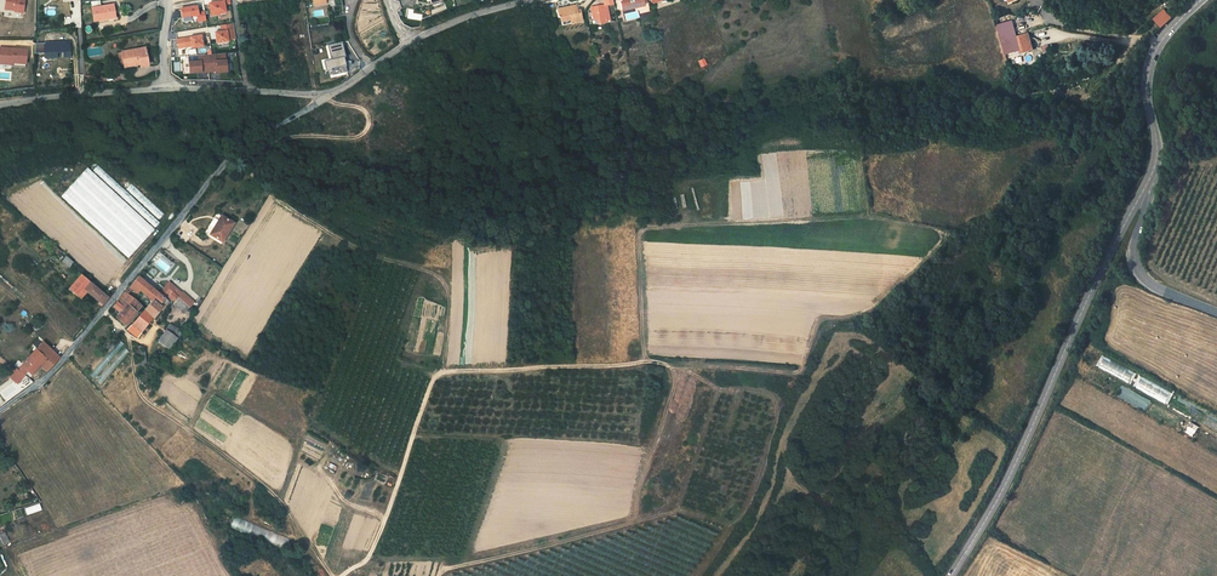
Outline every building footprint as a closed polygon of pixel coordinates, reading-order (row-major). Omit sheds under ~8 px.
[(5,9),(15,10),(15,11),(24,12),(25,0),(6,0),(5,9)] [(218,2),(207,4),(209,16),(223,13),(222,5),(228,4),(227,0),(218,0),(218,2)] [(623,1),(621,2),(623,10),(644,5),(644,0),(622,0),(623,1)] [(114,3),(101,6),(92,7),(94,21),(100,20),(100,22),(118,19),(117,17),(116,17),(114,3)] [(561,25),(579,21),(576,3),(571,4),(571,7),(556,10),(558,18),(560,18),(561,25)] [(605,4),(597,6),(598,10),(592,11),(593,20),(591,21),(593,26),(605,23),(605,20),(611,19),(609,10),(607,10),(606,4),(605,4)] [(194,7),(180,9),(182,18),(192,16),(193,16),(197,16),(198,22),(206,20),(204,12),(198,13),(197,7),(194,7)] [(1161,26),(1171,17),(1164,10),(1154,19),(1161,26)] [(1016,36),(1011,20),(997,25),(1005,54),(1021,49),(1025,47),(1026,49),(1027,49),(1030,48),(1025,34),(1016,36)] [(229,24),(218,25),(219,32),(213,33),(214,44),(226,42),(226,40),(232,39),(229,24)] [(199,35),(176,39),(177,48),(184,47),(190,46),(190,48),(201,47),(199,35)] [(62,56),(70,56),(69,41),(35,42),(35,52),(44,52),(45,54),(57,54),(57,51),(62,51),(62,56)] [(341,41),(326,44),(330,58),(322,60),(325,71),(330,69),(330,68),(345,65),(343,56),(344,56),(341,41)] [(0,47),(0,64),(12,65),(12,63),(25,64),(27,49),(0,47)] [(145,47),(122,50),(124,63),(124,65),(148,61),(145,47)] [(207,55),(209,75),(216,75),(220,74),(221,76),(227,75),(226,60),(217,61),(216,54),(207,55)] [(207,55),(199,55),(199,62),(189,62),(190,76),(197,76),(197,74),(202,74),(202,75),(209,75),(207,55)] [(700,68),(707,65),(703,58),(696,61),(700,68)] [(330,68),(330,69),(332,74),(346,71),(345,65),(330,68)] [(128,257),(155,228),(86,167),(60,196),(128,257)] [(218,212),(206,230),(222,240),(234,223),(218,212)] [(62,253),(58,258),(68,267),(73,262),(62,253)] [(111,295),(108,292),(106,295),(91,283),(92,281),(88,277),(86,278),(81,274),(74,282),(86,292),(102,306),(111,295)] [(138,276),(129,287),(137,293),(140,289),(152,299),(159,292),(138,276)] [(166,284),(179,296),(181,293),(169,281),(166,284)] [(80,299),(86,292),(74,282),(68,289),(80,299)] [(166,295),(174,301),(185,310),(189,306),(183,300),(179,296),(166,284),(159,292),(152,299),(159,304),(166,295)] [(129,287),(124,292),(133,297),(137,293),(129,287)] [(116,303),(124,309),(116,318),(125,325),(142,305),(133,297),(124,292),(116,303)] [(183,300),(189,306),(192,303),(186,297),(183,300)] [(131,333),(138,338),(153,316),(145,308),(127,329),(128,330),(131,333)] [(177,336),(181,330),(169,323),(165,329),(177,336)] [(166,330),(158,340),(168,349),(177,338),(166,330)] [(32,375),(40,365),(46,358),(45,357),(51,349),(43,342),(21,367),(27,372),(32,375)] [(48,372),(60,358),(51,349),(45,357),(46,358),(40,365),(48,372)] [(86,356),(80,362),(85,366),(91,360),(86,356)] [(1101,358),(1097,367),(1114,373),(1117,364),(1101,358)] [(5,374),(10,378),(17,370),(12,366),(5,374)] [(24,376),(27,372),(21,367),(18,370),(23,374),(24,376)] [(17,370),(10,378),(16,383),(23,374),(18,370),(17,370)] [(230,526),(265,539),(269,530),(234,516),(230,526)] [(273,532),(269,541),(285,548),(289,539),(273,532)]
